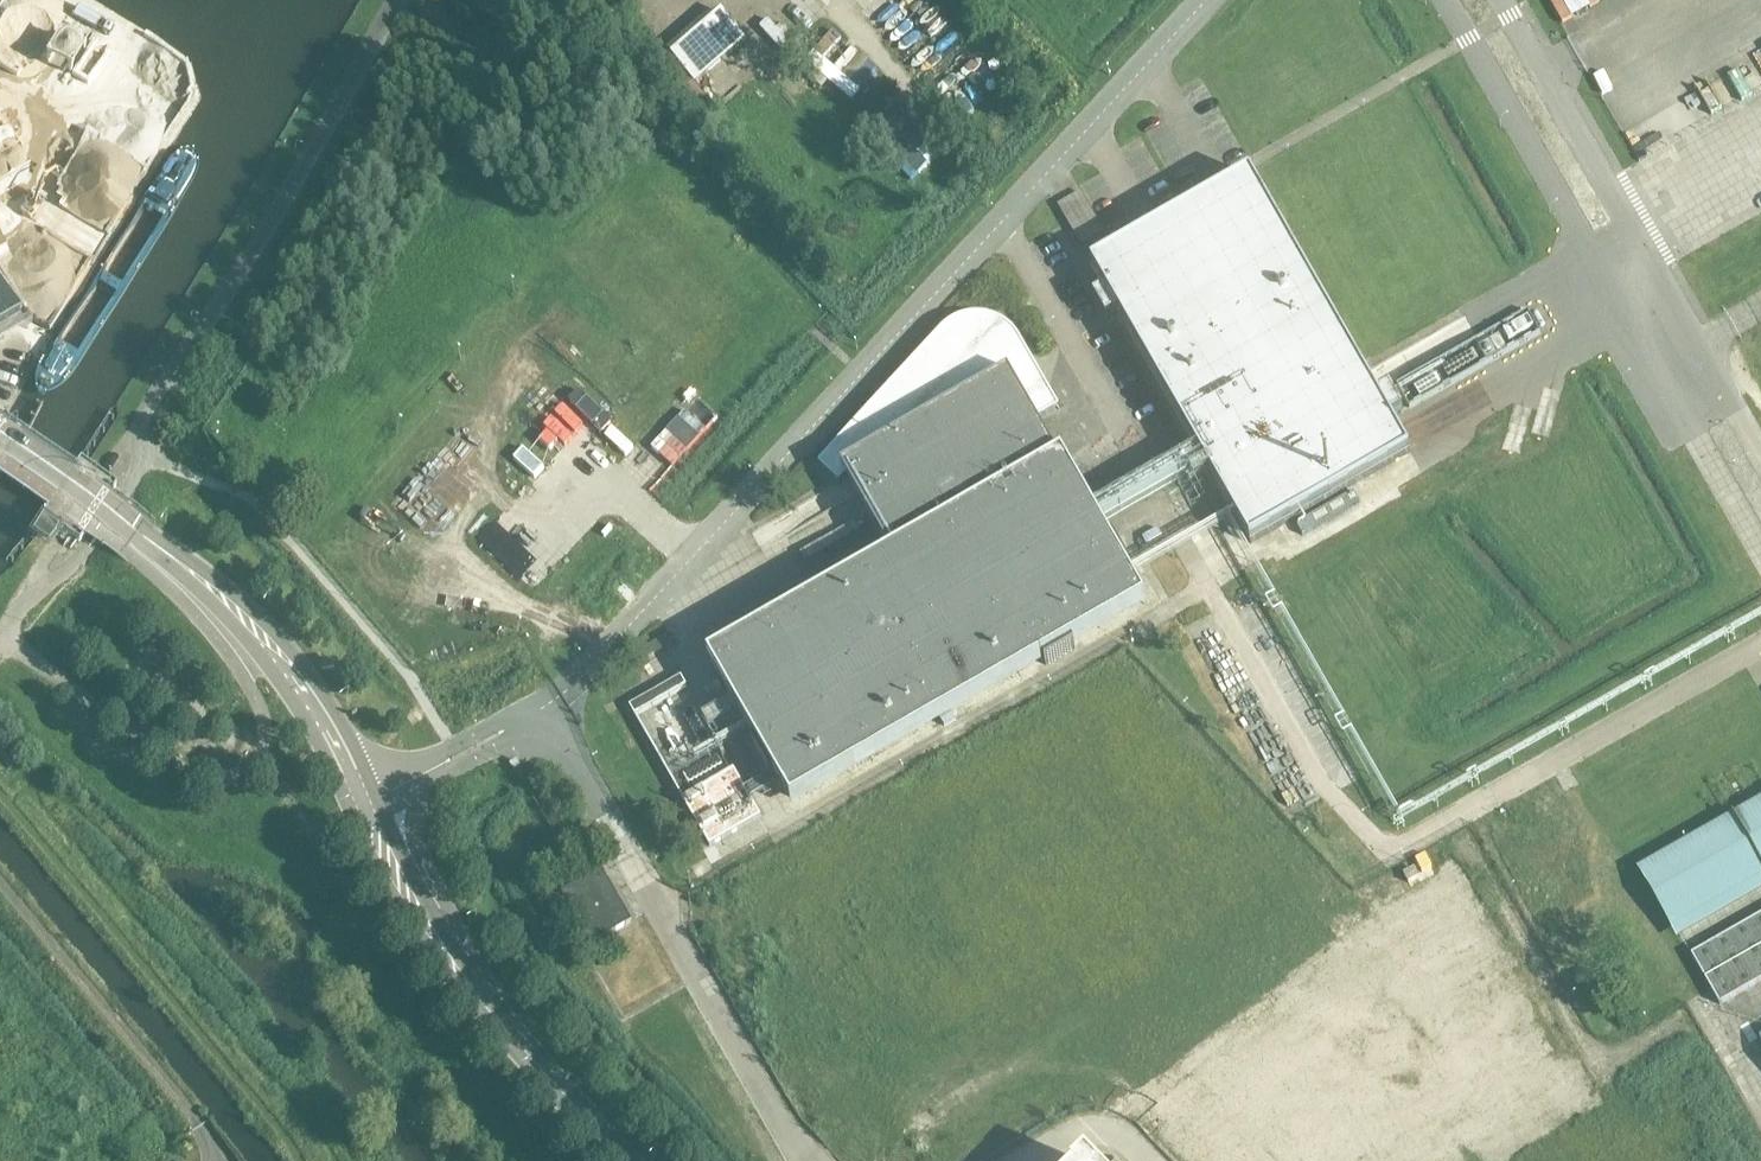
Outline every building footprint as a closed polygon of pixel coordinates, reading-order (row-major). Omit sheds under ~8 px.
[(1594,0),(1552,0),(1565,20),(1594,0)] [(715,6),(712,9),(666,49),(691,78),(740,35),(715,6)] [(20,155),(3,164),(12,182),(29,173),(20,155)] [(1145,481),(1093,511),(1100,522),(1151,493),(1204,462),(1250,542),(1409,451),(1390,417),(1402,410),(1389,388),(1377,395),(1251,174),(1091,265),(1106,290),(1093,297),(1106,320),(1119,313),(1198,451),(1145,481)] [(20,321),(0,287),(0,332),(20,321)] [(846,477),(891,556),(802,606),(800,603),(771,620),(773,623),(708,660),(756,743),(753,745),(770,774),(776,771),(795,804),(1044,662),(1046,665),(1075,648),(1073,645),(1146,603),(1127,570),(1130,568),(1113,538),(1111,540),(1100,522),(1093,511),(1063,457),(1058,460),(1037,422),(1037,420),(1034,415),(1033,415),(1024,400),(1048,387),(1020,340),(1012,330),(1002,322),(990,317),(977,315),(964,317),(952,322),(942,330),(818,465),(839,484),(846,477)] [(42,521),(32,535),(47,546),(57,531),(42,521)] [(734,768),(682,798),(711,846),(762,816),(734,768)] [(1630,864),(1670,935),(1760,884),(1760,790),(1630,864)] [(600,870),(559,893),(589,946),(630,922),(600,870)] [(1692,955),(1691,955),(1719,1004),(1760,980),(1760,915),(1692,955)]
